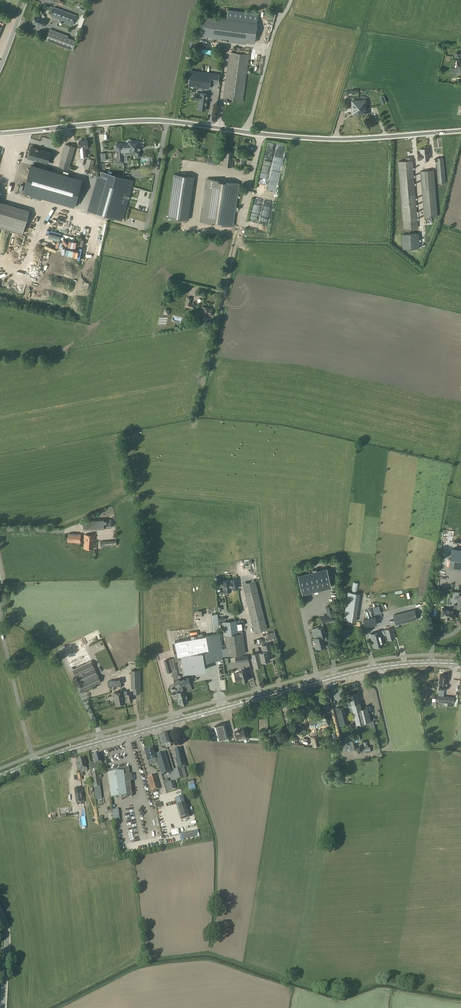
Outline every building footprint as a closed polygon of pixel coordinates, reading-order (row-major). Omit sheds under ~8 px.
[(72,26),(76,15),(54,7),(51,15),(60,18),(59,21),(72,26)] [(202,15),(199,35),(254,43),(256,22),(202,15)] [(41,26),(44,19),(36,16),(34,19),(33,20),(33,21),(33,22),(33,23),(41,26)] [(67,38),(68,36),(54,31),(52,38),(47,37),(45,40),(73,50),(76,41),(67,38)] [(223,99),(249,102),(255,56),(230,52),(223,99)] [(446,70),(446,68),(449,69),(450,63),(442,62),(441,70),(446,70)] [(191,71),(189,85),(209,88),(211,73),(191,71)] [(435,75),(435,84),(449,84),(449,75),(435,75)] [(205,109),(206,105),(207,105),(208,97),(206,96),(207,94),(200,93),(197,93),(196,95),(196,97),(196,101),(199,101),(199,100),(200,100),(199,109),(205,109)] [(353,114),(359,114),(359,108),(360,108),(360,102),(359,102),(359,100),(352,100),(353,114)] [(85,147),(88,147),(87,140),(79,140),(80,148),(81,156),(86,156),(85,147)] [(123,153),(129,153),(129,154),(136,154),(136,157),(140,156),(140,150),(138,150),(137,142),(132,143),(131,140),(127,140),(128,144),(123,144),(122,144),(123,153)] [(65,144),(59,166),(73,171),(74,171),(75,167),(71,166),(70,168),(69,168),(75,146),(65,144)] [(427,147),(426,146),(425,146),(424,146),(423,147),(423,148),(421,148),(421,152),(418,152),(418,159),(422,159),(429,159),(428,154),(429,153),(429,151),(428,151),(428,148),(427,148),(427,147)] [(222,166),(232,167),(234,153),(224,151),(224,152),(223,152),(223,155),(224,155),(222,166)] [(92,170),(96,157),(89,155),(88,158),(87,158),(84,168),(92,170)] [(237,168),(244,169),(245,157),(239,156),(237,168)] [(419,235),(418,227),(412,157),(406,157),(406,160),(398,161),(404,236),(419,235)] [(435,157),(436,163),(436,167),(437,183),(446,182),(443,157),(435,157)] [(31,165),(23,191),(74,206),(82,180),(33,165),(31,165)] [(421,171),(425,217),(438,216),(434,169),(421,171)] [(91,211),(121,220),(133,180),(102,171),(91,211)] [(192,188),(194,177),(174,174),(173,181),(182,182),(182,186),(192,188)] [(239,183),(225,181),(224,182),(221,182),(221,180),(207,178),(201,221),(232,226),(239,183)] [(262,202),(258,223),(267,224),(271,204),(262,202)] [(64,222),(64,218),(50,217),(50,226),(60,227),(60,221),(64,222)] [(80,224),(77,224),(77,229),(89,230),(90,224),(86,224),(86,221),(80,220),(80,224)] [(403,249),(420,248),(419,240),(418,240),(405,241),(404,241),(402,241),(403,249)] [(185,306),(193,309),(194,304),(190,303),(192,298),(187,297),(185,306)] [(209,315),(211,316),(213,309),(211,309),(211,308),(202,306),(199,318),(208,320),(209,315)] [(83,530),(111,528),(111,519),(83,520),(83,530)] [(457,549),(458,534),(450,533),(448,547),(457,549)] [(80,542),(80,534),(68,534),(68,542),(80,542)] [(94,549),(95,535),(85,534),(84,548),(94,549)] [(449,551),(446,569),(460,571),(460,553),(449,551)] [(326,568),(298,575),(303,594),(331,587),(326,568)] [(230,583),(229,580),(222,581),(224,592),(231,591),(231,588),(233,588),(233,589),(238,588),(236,579),(231,580),(232,583),(230,583)] [(254,632),(267,629),(255,580),(242,583),(254,632)] [(460,589),(460,582),(460,583),(454,581),(453,588),(460,589)] [(356,621),(360,594),(348,592),(344,619),(356,621)] [(441,617),(445,617),(448,618),(455,618),(455,616),(456,616),(457,610),(456,610),(457,608),(459,608),(459,609),(460,609),(460,608),(460,609),(460,595),(459,595),(457,605),(454,604),(453,609),(442,608),(441,617)] [(336,619),(332,604),(325,606),(327,614),(329,621),(336,619)] [(396,625),(417,620),(414,610),(393,615),(396,625)] [(365,627),(376,624),(374,617),(363,619),(365,627)] [(223,622),(227,655),(246,653),(242,629),(238,630),(236,620),(223,622)] [(317,648),(325,646),(323,637),(326,636),(324,627),(318,629),(317,627),(312,629),(314,636),(316,636),(316,638),(315,638),(317,648)] [(383,634),(381,634),(380,631),(370,633),(374,648),(384,645),(382,636),(386,635),(388,641),(395,639),(392,628),(382,631),(383,634)] [(213,659),(221,658),(220,651),(219,651),(218,631),(212,631),(213,659)] [(268,640),(276,638),(274,631),(267,633),(268,640)] [(207,635),(175,642),(178,660),(181,659),(182,664),(192,662),(191,658),(210,654),(207,635)] [(260,653),(262,662),(270,660),(268,652),(272,651),(270,643),(262,646),(263,652),(260,653)] [(83,690),(101,682),(84,647),(66,655),(83,690)] [(261,662),(262,662),(260,653),(252,655),(255,668),(262,666),(261,662)] [(167,672),(172,671),(169,659),(164,661),(167,672)] [(139,670),(132,670),(132,687),(134,687),(134,693),(140,693),(139,670)] [(236,682),(242,680),(242,682),(248,680),(246,673),(245,670),(239,672),(239,673),(234,674),(235,677),(236,682)] [(447,686),(445,685),(447,675),(440,675),(439,683),(439,689),(446,690),(447,686)] [(188,701),(184,686),(190,684),(188,676),(179,679),(181,687),(179,687),(180,689),(184,703),(188,701)] [(180,704),(184,703),(180,689),(179,687),(181,687),(179,679),(173,680),(176,690),(175,692),(172,693),(174,698),(174,699),(175,699),(175,700),(176,700),(177,700),(178,700),(179,704),(180,703),(180,704)] [(125,701),(123,695),(122,691),(114,693),(116,705),(125,703),(125,701)] [(358,702),(358,700),(359,699),(357,692),(349,694),(352,704),(351,704),(356,724),(370,720),(367,707),(361,708),(359,702),(358,702)] [(125,701),(128,701),(132,700),(131,693),(126,694),(127,694),(123,695),(125,701)] [(340,725),(350,722),(346,706),(336,708),(340,725)] [(315,720),(317,728),(328,726),(325,714),(317,715),(318,719),(316,719),(316,720),(315,720)] [(315,720),(316,720),(316,719),(318,719),(317,715),(309,717),(313,736),(310,737),(312,747),(321,745),(318,735),(317,735),(316,731),(316,729),(317,728),(315,720)] [(221,738),(228,736),(225,723),(214,726),(217,737),(221,738)] [(237,739),(246,737),(244,729),(235,732),(237,739)] [(170,744),(171,744),(168,733),(159,735),(162,747),(166,746),(167,748),(171,747),(170,744)] [(369,752),(368,750),(370,750),(369,746),(368,747),(366,741),(363,741),(364,745),(362,746),(362,748),(360,748),(361,751),(366,750),(367,752),(369,752)] [(147,763),(156,760),(152,749),(144,751),(147,763)] [(174,771),(177,780),(187,777),(183,768),(185,767),(180,749),(174,751),(177,760),(175,760),(178,769),(174,771)] [(161,775),(170,773),(164,754),(156,756),(155,756),(161,775)] [(96,769),(99,768),(98,763),(101,763),(100,758),(101,758),(100,755),(93,756),(94,760),(93,760),(94,763),(90,764),(92,770),(96,769)] [(83,772),(82,770),(86,768),(84,759),(76,761),(80,773),(83,772)] [(132,775),(129,775),(128,768),(117,769),(118,773),(108,774),(111,799),(126,797),(126,798),(132,797),(130,782),(133,782),(132,775)] [(91,773),(94,788),(100,787),(98,772),(91,773)] [(152,791),(159,789),(155,776),(148,778),(152,791)] [(175,790),(173,782),(165,785),(167,792),(175,790)] [(80,789),(80,788),(74,789),(76,804),(82,804),(82,803),(84,802),(82,789),(80,789)] [(183,794),(174,796),(179,814),(188,812),(183,794)] [(132,812),(113,814),(113,821),(133,819),(132,812)] [(125,852),(116,854),(117,860),(126,858),(125,852)]
